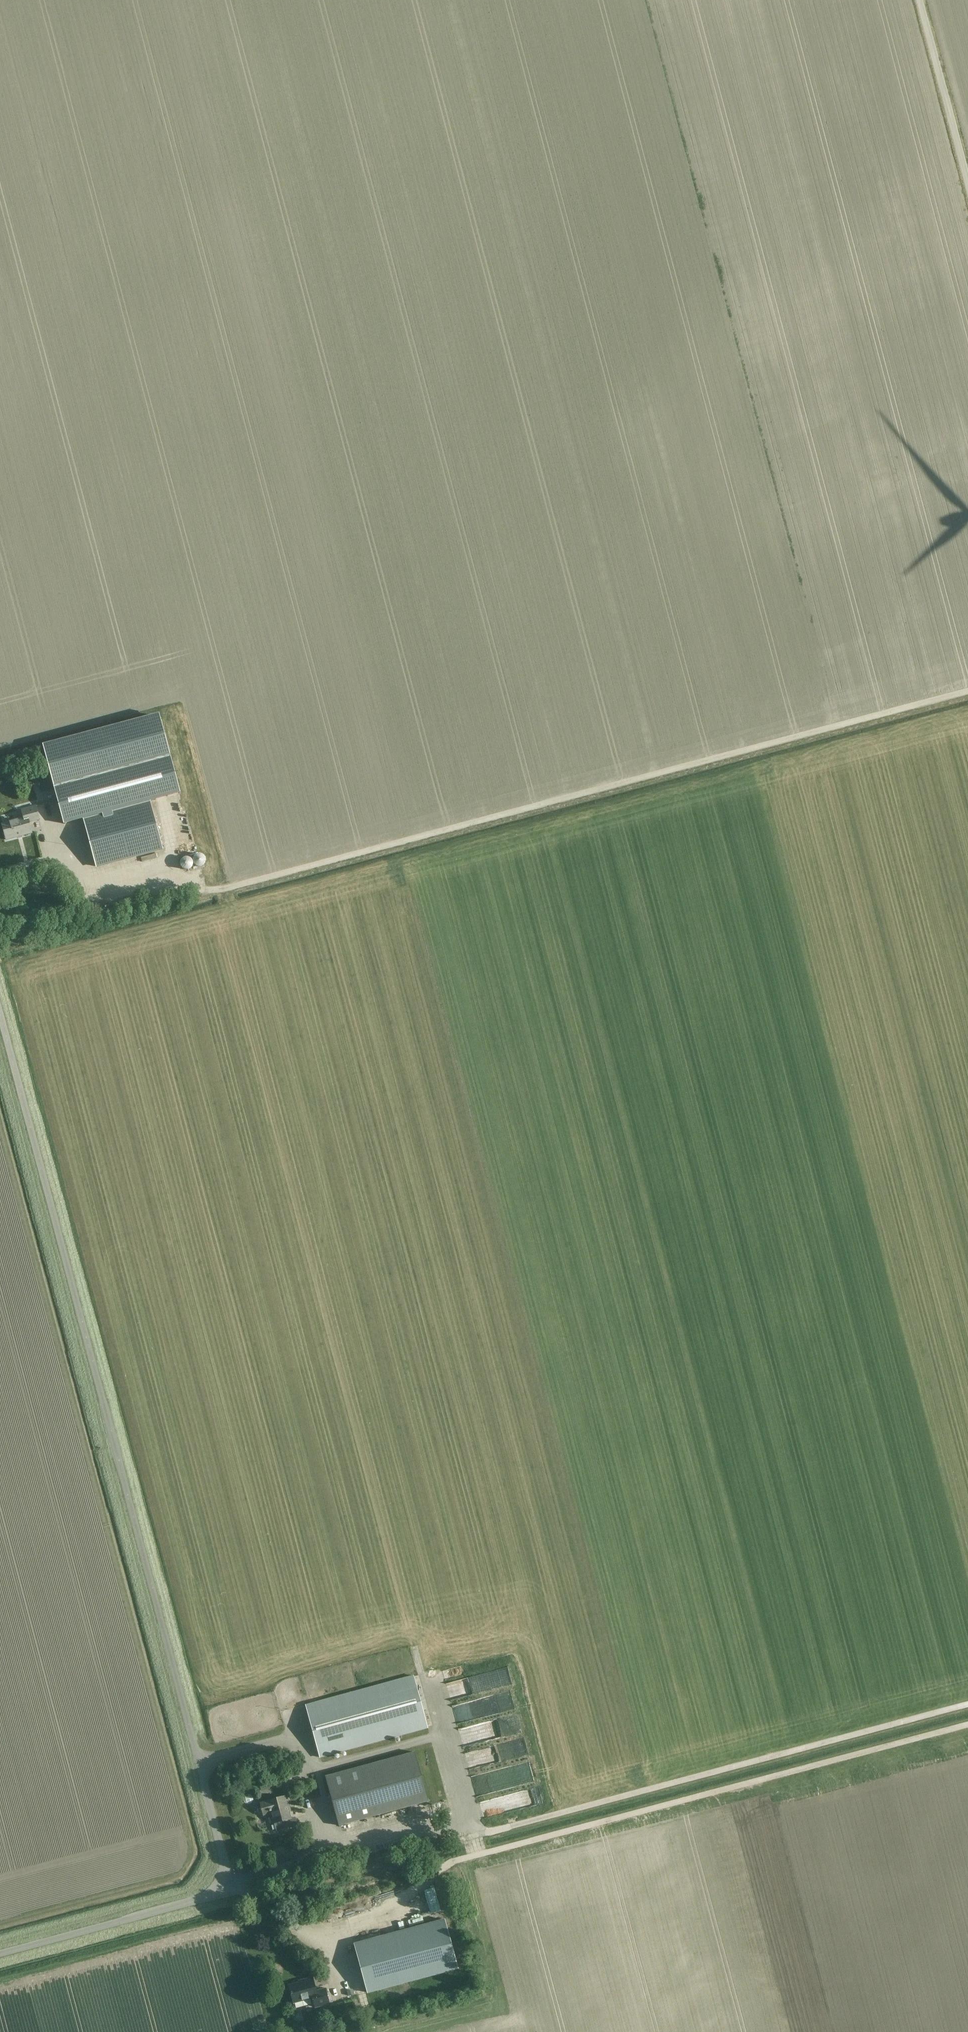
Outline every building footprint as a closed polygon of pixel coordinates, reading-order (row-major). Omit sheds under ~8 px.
[(163,849),(150,801),(180,793),(160,716),(43,747),(64,824),(84,819),(97,866),(163,849)] [(48,780),(40,782),(42,791),(50,789),(48,780)] [(13,796),(20,794),(19,787),(12,788),(13,796)] [(2,823),(7,840),(32,833),(29,822),(40,819),(36,805),(22,809),(24,817),(2,823)] [(175,857),(174,869),(185,870),(187,858),(175,857)] [(467,1677),(473,1692),(501,1682),(496,1667),(467,1677)] [(306,1705),(320,1757),(428,1728),(414,1676),(306,1705)] [(446,1681),(448,1696),(468,1693),(466,1678),(446,1681)] [(476,1707),(478,1714),(510,1706),(507,1694),(484,1699),(486,1705),(476,1707)] [(339,1826),(428,1801),(415,1752),(325,1776),(339,1826)] [(465,1755),(468,1765),(473,1764),(470,1753),(465,1755)] [(502,1772),(505,1783),(527,1774),(523,1764),(502,1772)] [(294,1786),(289,1769),(281,1771),(285,1789),(294,1786)] [(495,1771),(481,1774),(485,1790),(500,1786),(495,1771)] [(258,1782),(261,1791),(269,1789),(266,1780),(258,1782)] [(499,1810),(534,1801),(531,1790),(496,1799),(499,1810)] [(277,1830),(297,1825),(295,1817),(291,1818),(287,1805),(289,1804),(287,1796),(260,1803),(263,1813),(272,1811),(275,1823),(277,1830)] [(368,1993),(458,1968),(444,1919),(355,1944),(368,1993)] [(315,2007),(329,2003),(326,1989),(316,1991),(313,1978),(303,1980),(304,1983),(289,1986),(294,2003),(313,1998),(315,2007)]
